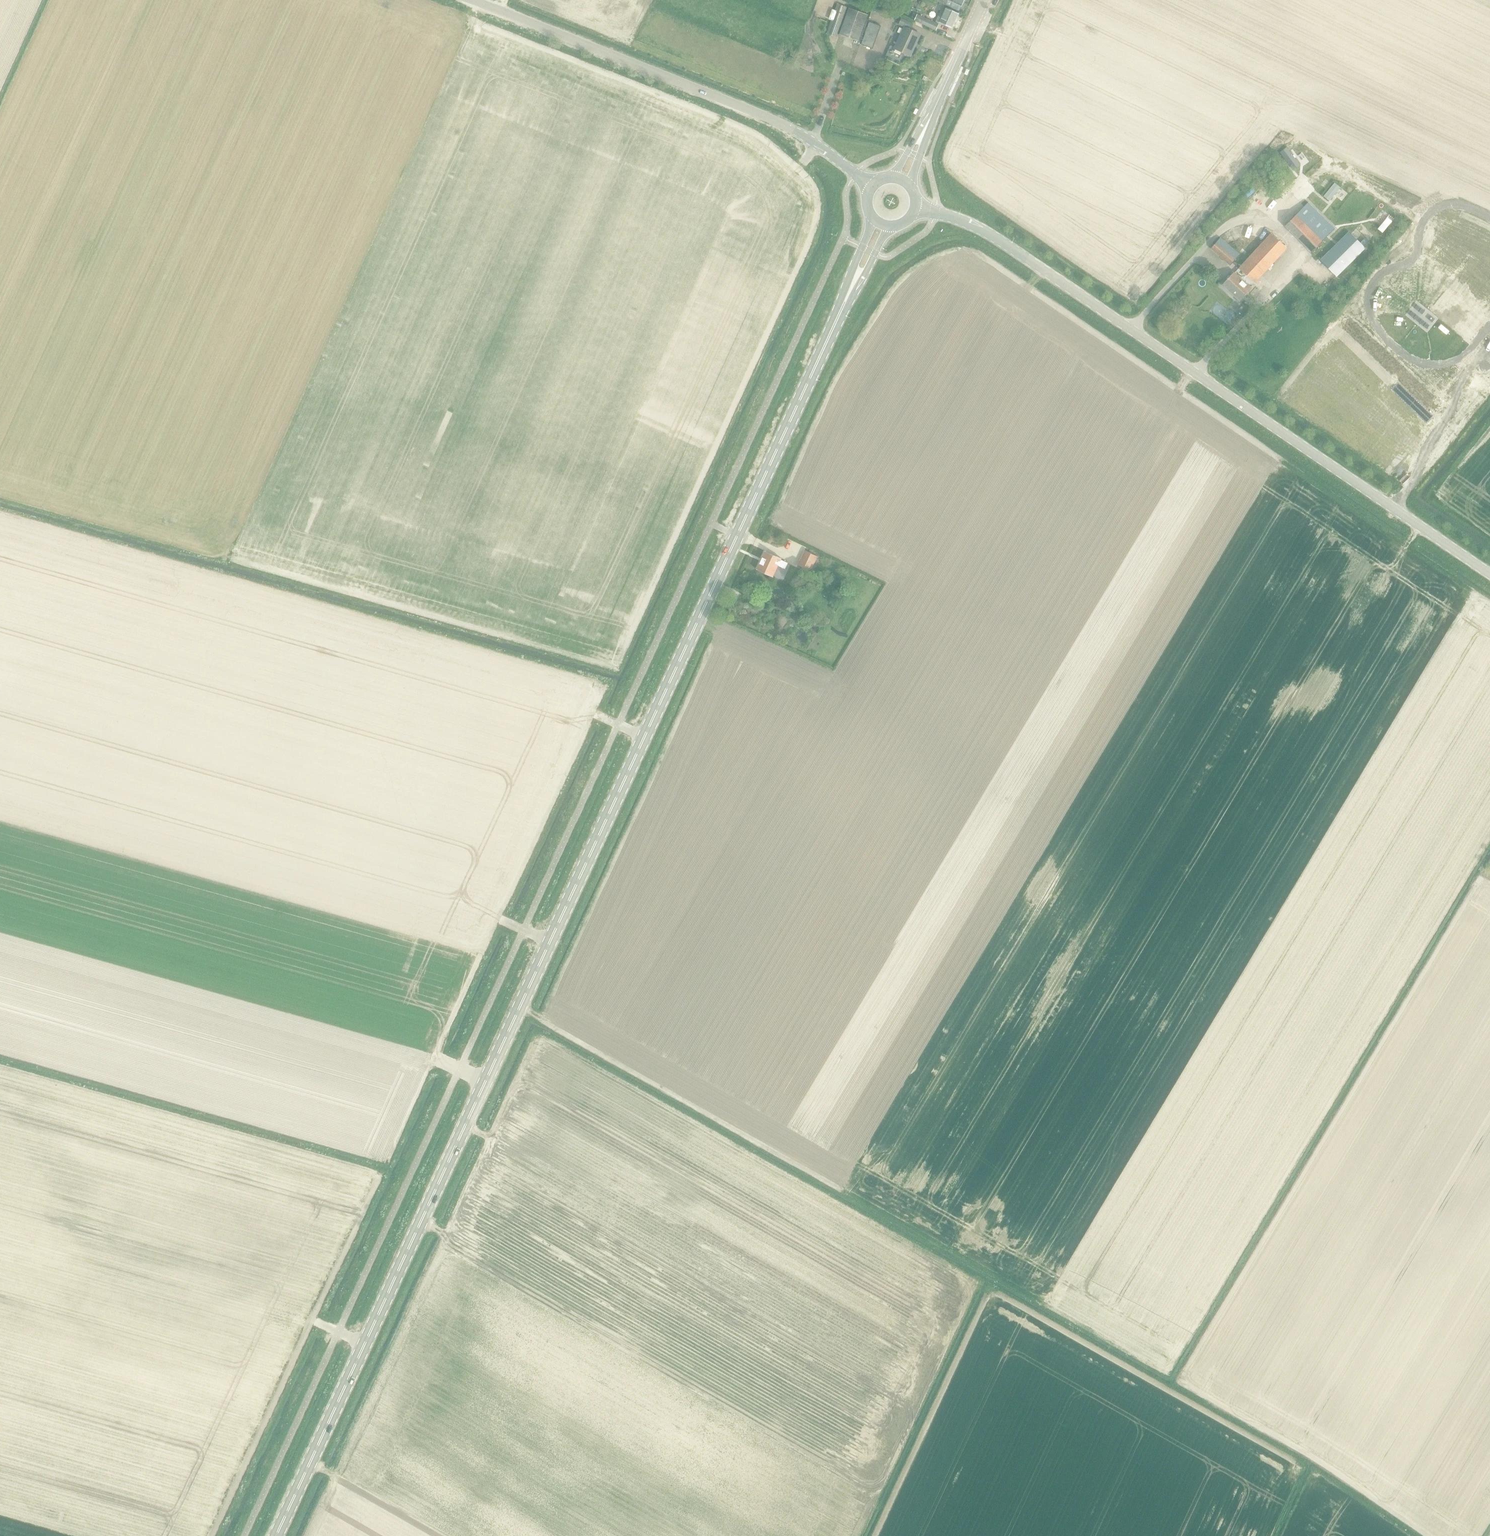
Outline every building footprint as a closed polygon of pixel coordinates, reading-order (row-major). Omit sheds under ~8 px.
[(935,0),(960,11),(965,0),(935,0)] [(838,3),(827,34),(836,37),(847,7),(838,3)] [(848,7),(839,35),(859,42),(869,14),(848,7)] [(952,28),(959,13),(947,8),(945,12),(941,10),(936,21),(940,22),(940,23),(952,28)] [(917,14),(914,20),(922,24),(936,30),(939,24),(924,18),(917,14)] [(895,48),(910,55),(920,34),(911,30),(914,24),(902,18),(899,24),(905,27),(895,48)] [(870,22),(861,44),(862,45),(873,48),(881,26),(870,22)] [(1308,203),(1285,226),(1312,253),(1335,230),(1327,222),(1308,203)] [(1321,262),(1337,277),(1365,249),(1350,233),(1321,262)] [(1223,285),(1240,301),(1288,249),(1272,234),(1223,285)] [(1211,248),(1230,265),(1239,255),(1220,238),(1211,248)] [(805,550),(798,564),(811,571),(818,556),(805,550)] [(779,566),(786,569),(789,563),(782,560),(783,559),(766,551),(757,569),(774,577),(779,566)]
